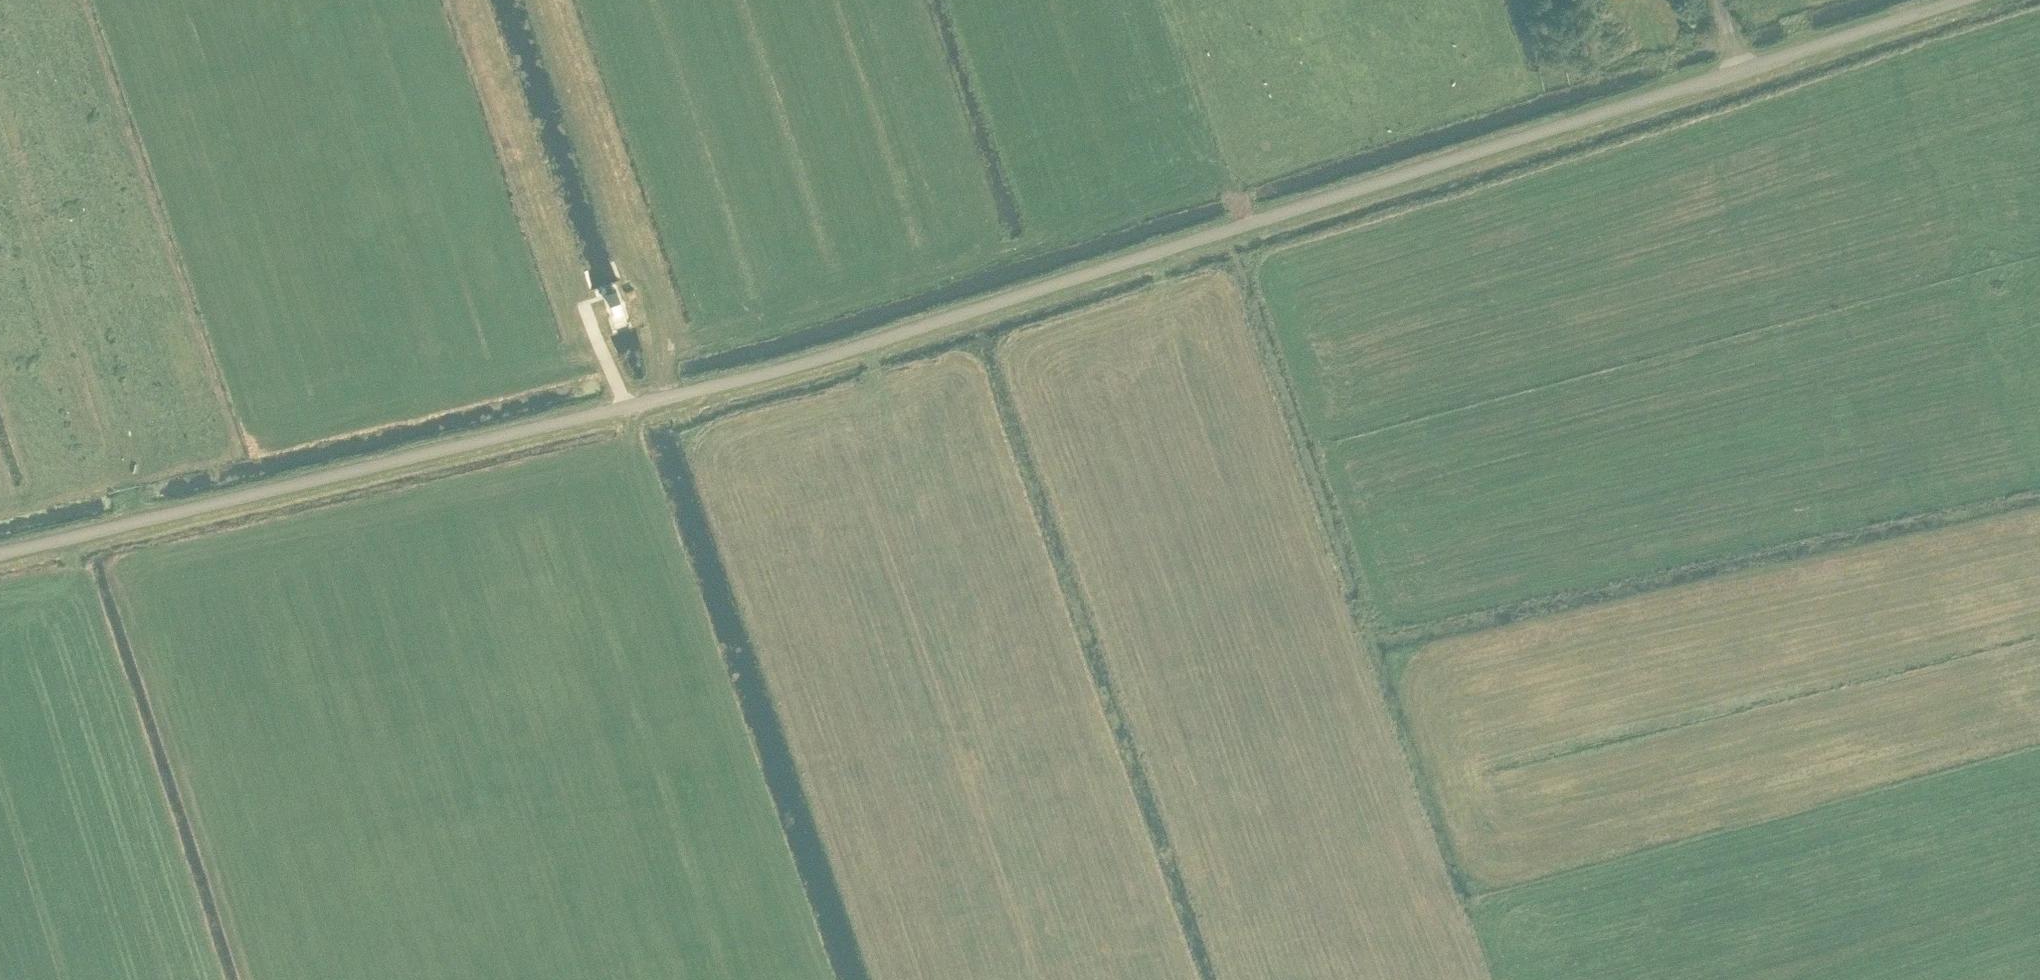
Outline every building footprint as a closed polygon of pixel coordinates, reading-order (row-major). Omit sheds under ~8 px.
[(534,256),(546,250),(538,235),(526,241),(534,256)] [(617,301),(610,303),(613,313),(620,311),(617,301)]
